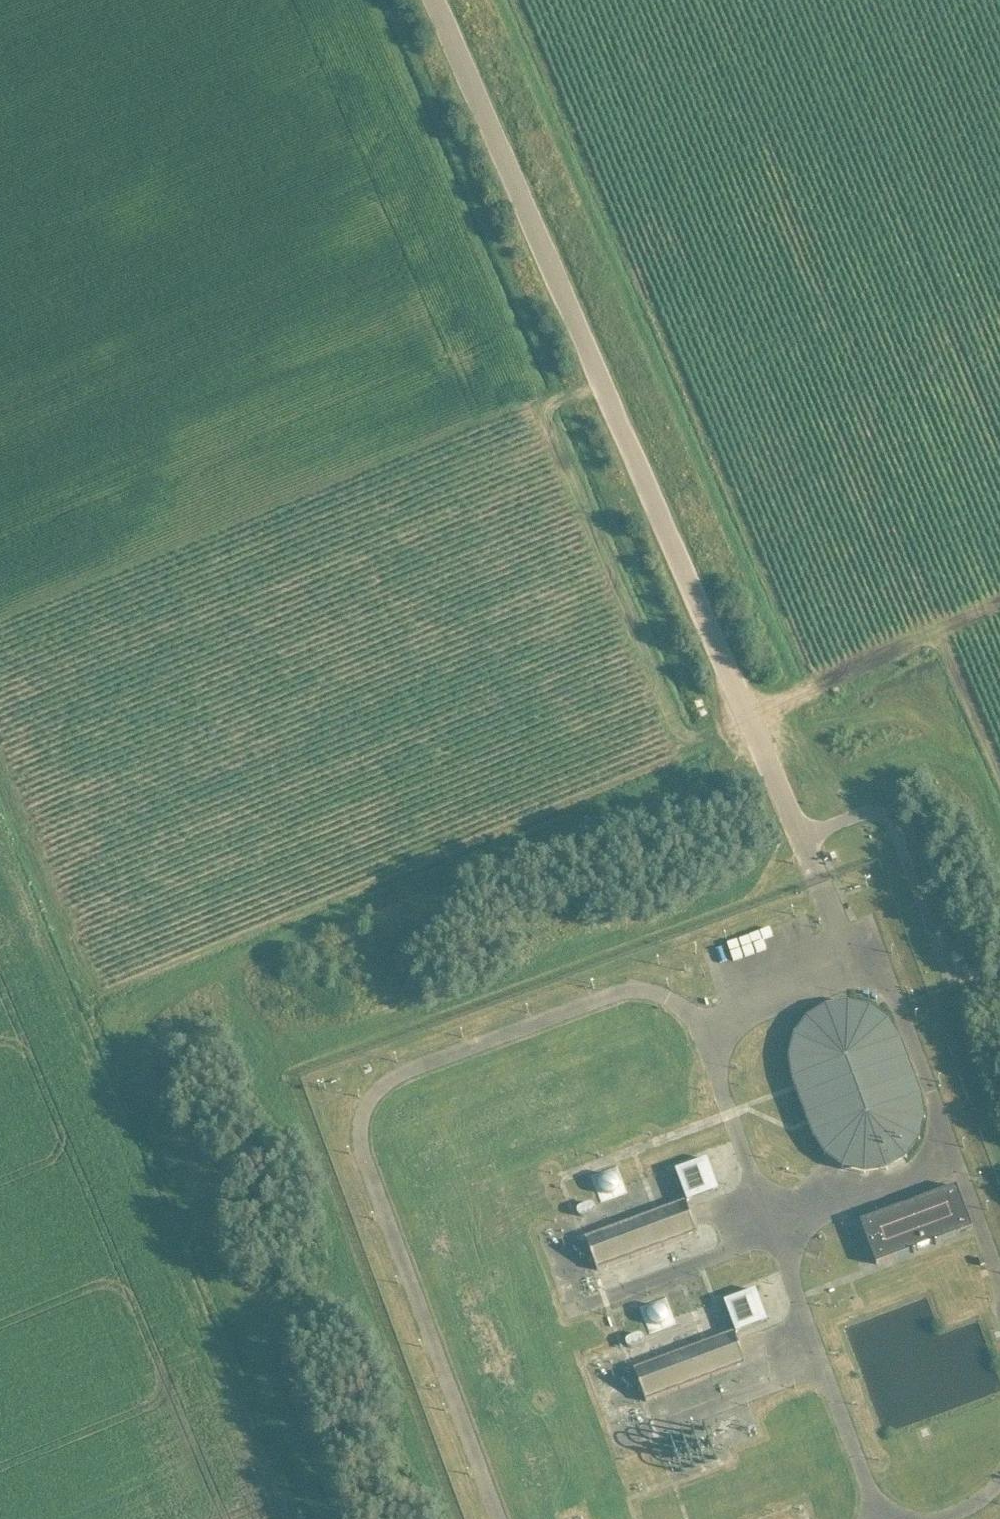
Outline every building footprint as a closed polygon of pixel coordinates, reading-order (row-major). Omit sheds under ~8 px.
[(950,956),(957,973),(967,970),(961,952),(950,956)] [(865,1166),(885,1163),(901,1153),(913,1137),(917,1118),(914,1098),(894,1043),(883,1026),(868,1015),(848,1010),(829,1014),(812,1024),(801,1040),(796,1059),(799,1078),(820,1134),(830,1150),(846,1162),(865,1166)] [(719,1190),(707,1158),(675,1170),(687,1203),(719,1190)] [(861,1222),(877,1265),(973,1229),(957,1186),(861,1222)] [(685,1201),(585,1238),(597,1271),(697,1234),(685,1201)] [(590,1203),(589,1203),(579,1207),(578,1208),(578,1209),(577,1210),(577,1211),(577,1212),(577,1213),(577,1214),(578,1214),(579,1215),(579,1216),(581,1216),(582,1216),(583,1216),(593,1213),(594,1213),(595,1212),(595,1211),(596,1210),(596,1209),(596,1208),(596,1207),(596,1206),(595,1205),(593,1204),(591,1203),(590,1203)] [(767,1322),(755,1290),(724,1302),(736,1334),(767,1322)] [(634,1369),(646,1402),(746,1365),(734,1332),(634,1369)] [(630,1348),(632,1348),(642,1344),(643,1344),(644,1343),(644,1342),(645,1341),(645,1340),(645,1339),(645,1338),(645,1337),(644,1337),(643,1336),(642,1335),(640,1334),(628,1338),(627,1339),(627,1340),(626,1340),(626,1341),(626,1343),(626,1344),(627,1346),(628,1347),(629,1347),(630,1348)]
